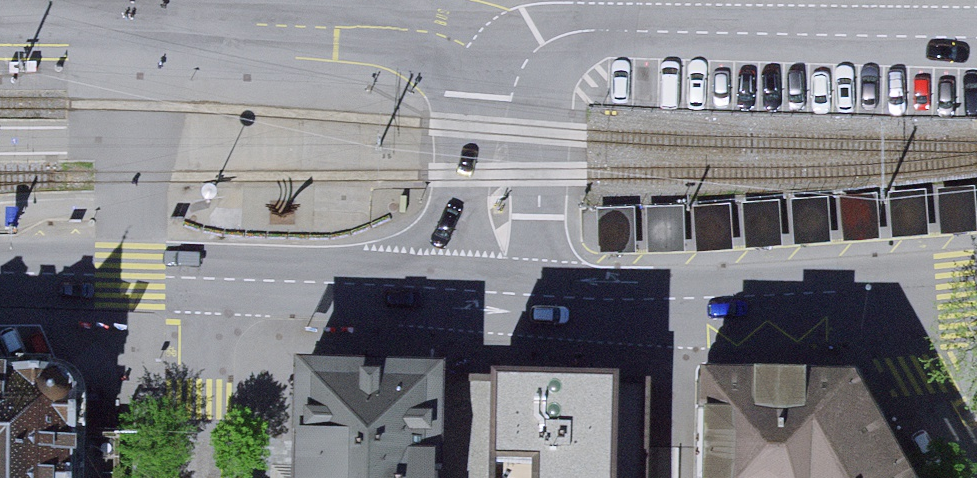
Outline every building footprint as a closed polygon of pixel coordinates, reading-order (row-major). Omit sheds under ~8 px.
[(479,364),(304,362),(303,477),(478,477),(479,364)] [(479,364),(478,477),(656,477),(657,366),(544,365),(479,364)] [(0,374),(0,477),(82,477),(82,403),(55,376),(0,374)] [(856,381),(704,380),(704,477),(908,477),(856,381)]
